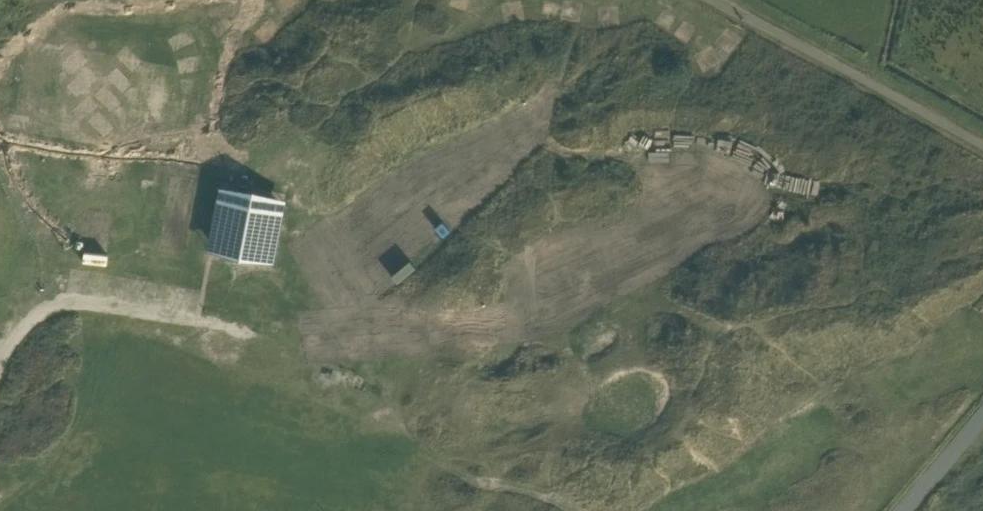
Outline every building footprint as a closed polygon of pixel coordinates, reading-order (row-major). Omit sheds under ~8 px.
[(228,190),(216,249),(265,258),(277,200),(228,190)]
